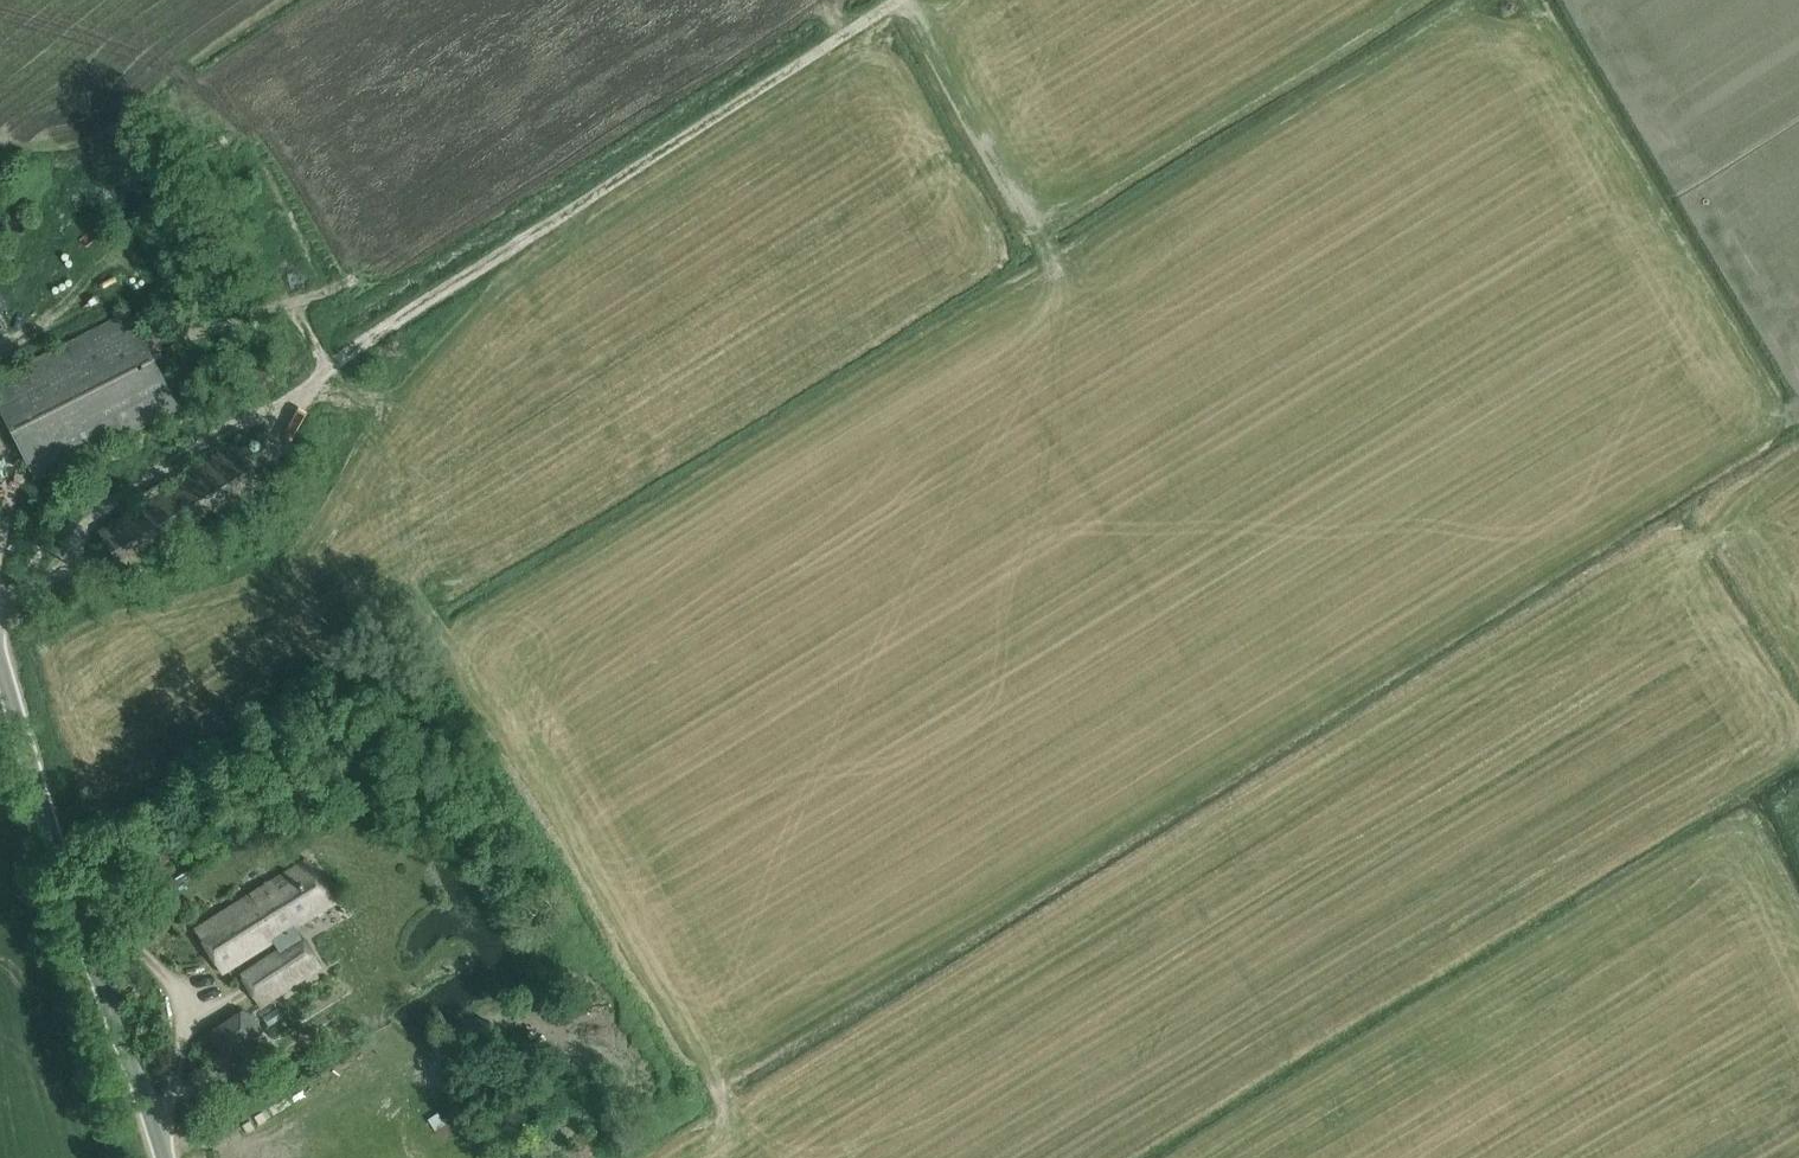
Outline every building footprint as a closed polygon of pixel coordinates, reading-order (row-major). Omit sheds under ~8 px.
[(0,248),(0,262),(10,259),(6,246),(0,248)] [(87,326),(109,311),(103,301),(80,316),(87,326)] [(0,376),(0,410),(36,480),(178,408),(129,311),(0,376)] [(236,441),(173,478),(176,484),(99,530),(125,573),(202,528),(205,533),(268,495),(236,441)] [(259,1007),(320,967),(301,935),(299,936),(294,928),(334,902),(307,859),(194,930),(221,973),(275,939),(281,949),(241,975),(259,1007)] [(261,1032),(250,1015),(242,1010),(207,1033),(222,1057),(261,1032)]
